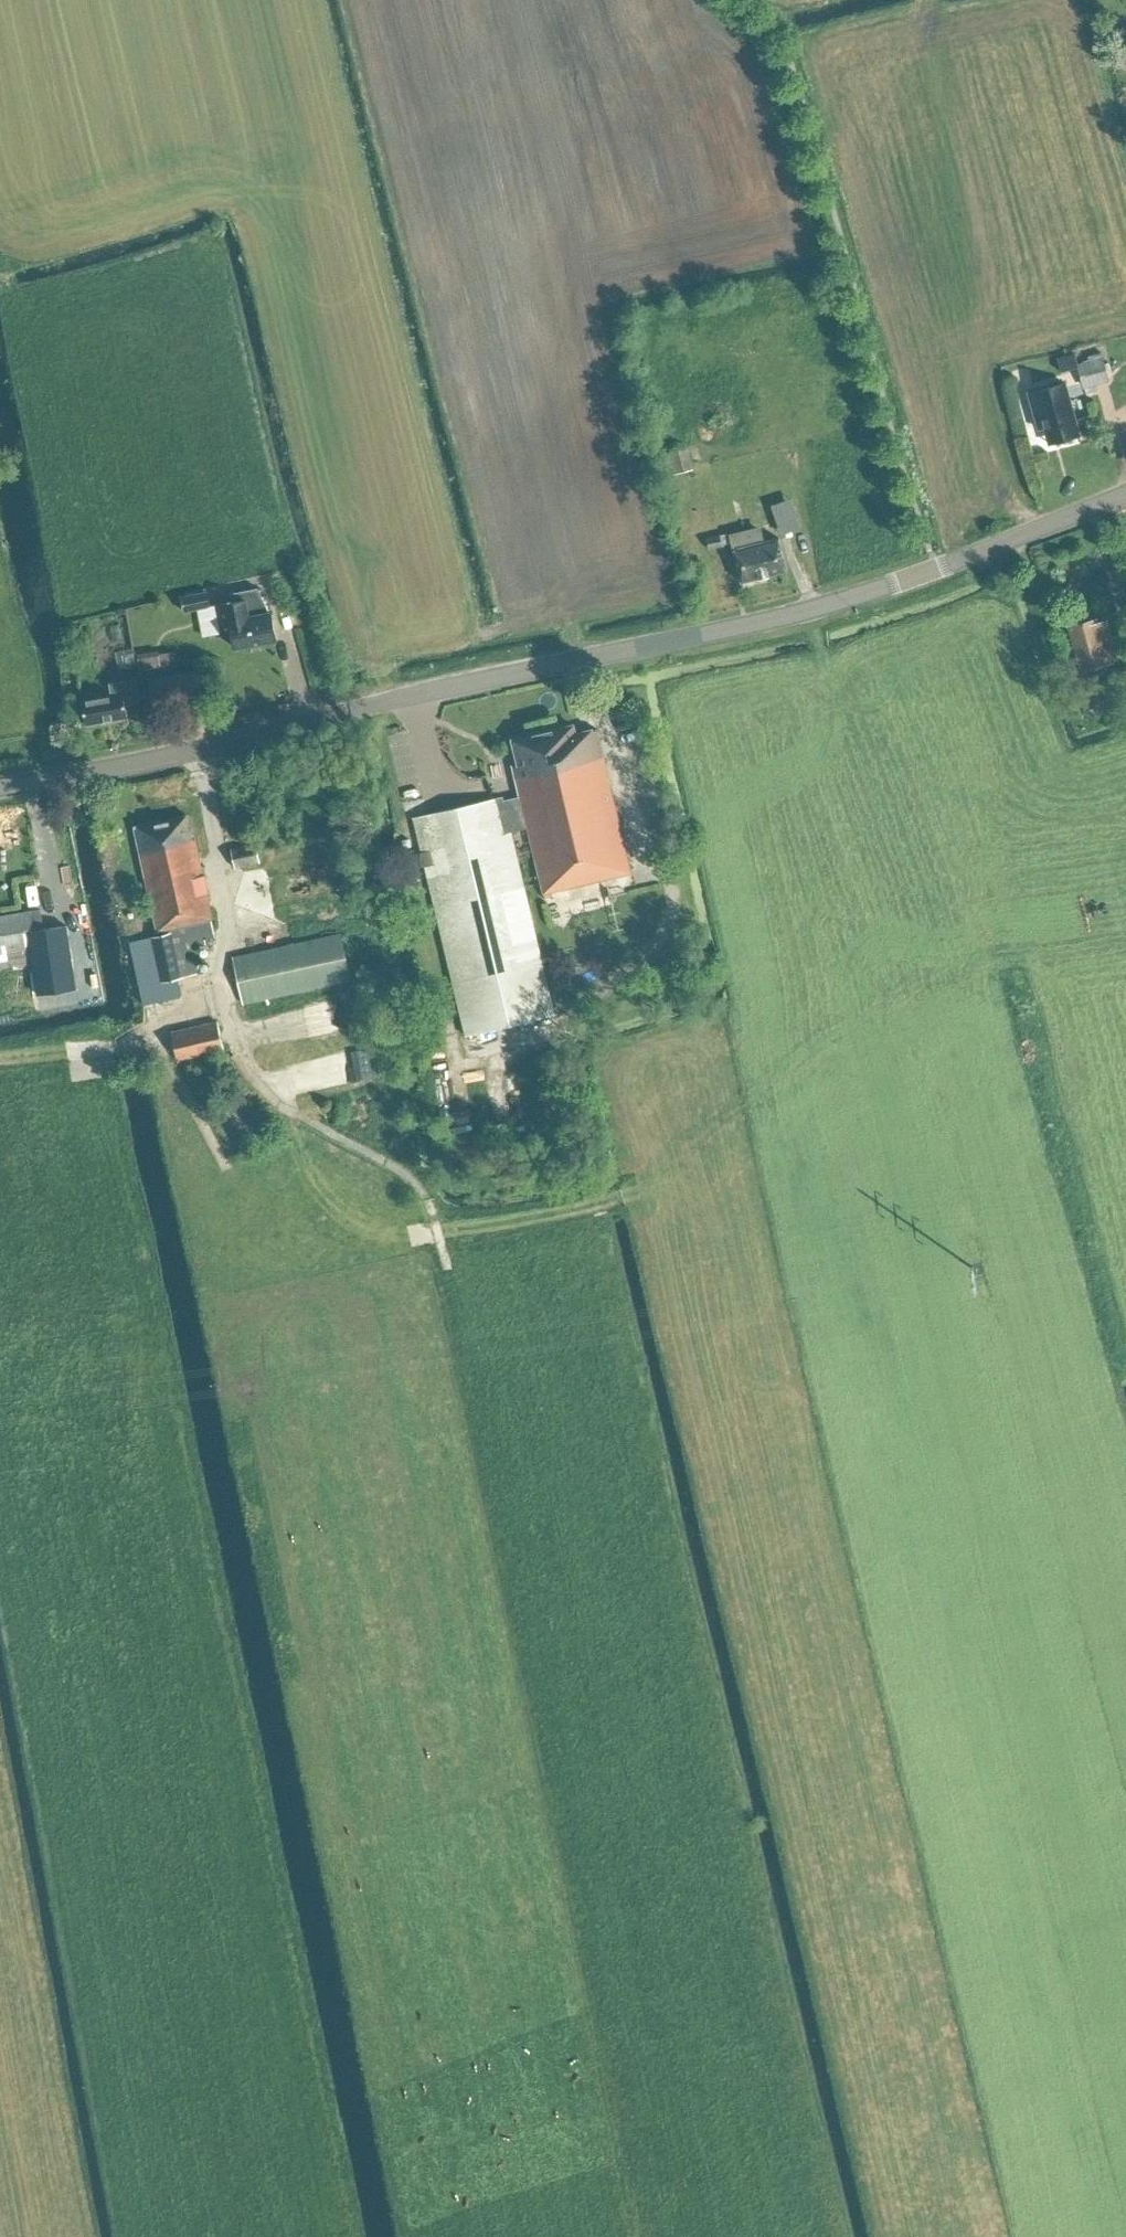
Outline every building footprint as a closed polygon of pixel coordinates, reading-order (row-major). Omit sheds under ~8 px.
[(1116,359),(1125,356),(1125,337),(1111,341),(1116,359)] [(1084,387),(1109,380),(1101,353),(1076,360),(1084,387)] [(1068,402),(1063,384),(1032,393),(1036,411),(1033,412),(1037,429),(1043,427),(1048,444),(1062,440),(1063,443),(1074,440),(1073,437),(1078,435),(1069,402),(1068,402)] [(675,472),(693,468),(688,446),(670,450),(675,472)] [(792,528),(812,521),(802,493),(782,499),(792,528)] [(746,529),(742,512),(722,516),(729,546),(732,545),(741,581),(786,570),(778,536),(763,540),(761,531),(749,534),(748,529),(746,529)] [(709,548),(723,545),(720,533),(706,536),(709,548)] [(263,613),(258,587),(233,592),(235,600),(215,604),(221,634),(232,632),(235,647),(276,639),(271,611),(263,613)] [(183,611),(210,606),(206,591),(181,596),(183,611)] [(1099,621),(1098,618),(1069,626),(1081,670),(1095,666),(1101,691),(1125,683),(1120,669),(1107,619),(1099,621)] [(158,653),(158,650),(137,653),(139,668),(174,663),(173,651),(158,653)] [(153,701),(206,693),(203,674),(150,681),(153,701)] [(136,677),(109,682),(111,695),(83,699),(86,723),(127,716),(126,704),(139,702),(136,677)] [(575,733),(573,724),(512,739),(518,764),(513,766),(520,796),(504,800),(503,796),(414,818),(468,1035),(556,1013),(511,831),(528,827),(544,893),(631,871),(596,728),(575,733)] [(192,839),(186,814),(134,826),(159,936),(131,941),(143,1005),(181,995),(178,978),(197,973),(191,942),(215,936),(211,918),(212,917),(207,893),(208,892),(204,875),(203,875),(195,839),(192,839)] [(235,867),(260,862),(256,843),(230,849),(235,867)] [(50,960),(41,907),(0,914),(0,968),(50,960)] [(243,1004),(351,980),(340,932),(232,956),(243,1004)] [(178,1061),(224,1050),(215,1020),(172,1032),(178,1061)]
